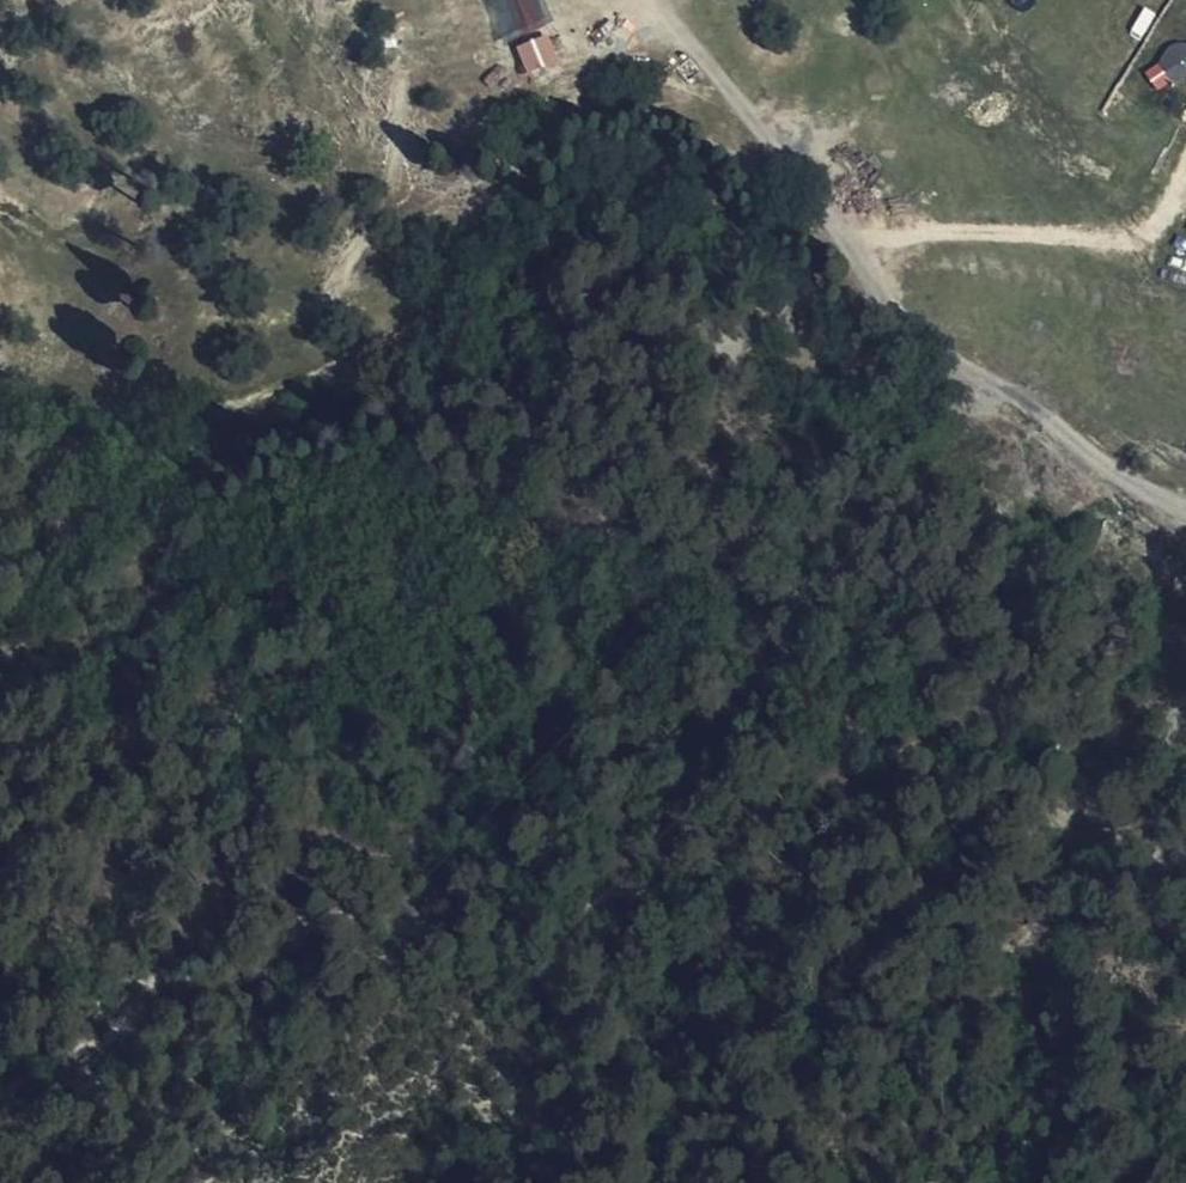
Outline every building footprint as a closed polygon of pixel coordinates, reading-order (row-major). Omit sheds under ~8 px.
[(518,45),(529,75),(564,63),(553,33),(518,45)] [(1166,39),(1167,66),(1154,67),(1154,84),(1185,83),(1185,39),(1166,39)]
